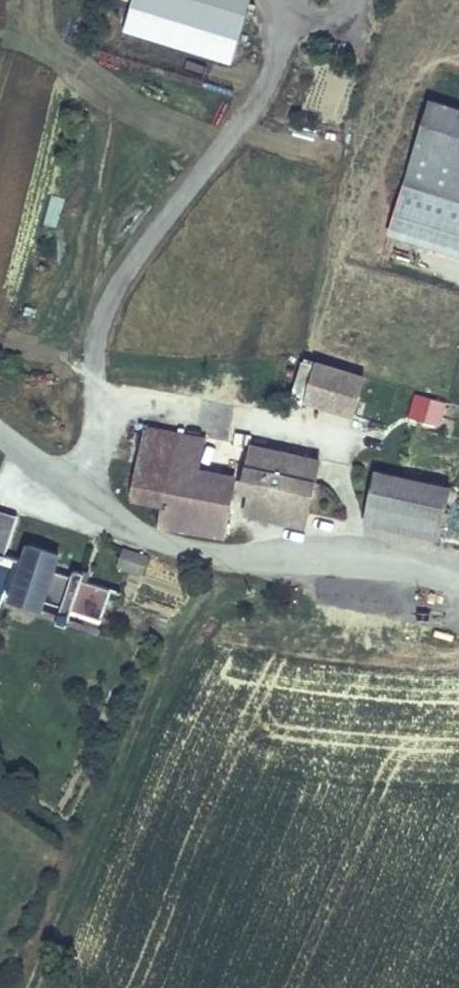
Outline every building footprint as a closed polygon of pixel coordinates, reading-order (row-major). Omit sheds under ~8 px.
[(117,30),(231,68),(251,0),(129,0),(117,30)] [(429,95),(387,232),(458,256),(458,105),(429,95)] [(353,416),(366,372),(303,353),(289,397),(353,416)] [(415,394),(408,422),(439,430),(446,402),(415,394)] [(145,423),(130,497),(158,500),(154,524),(224,537),(237,472),(201,465),(207,434),(145,423)] [(240,512),(306,526),(322,455),(248,440),(235,488),(246,490),(240,512)] [(362,522),(440,538),(448,504),(458,506),(458,483),(374,464),(362,522)] [(24,537),(19,555),(7,551),(18,513),(0,508),(0,565),(11,569),(3,595),(57,613),(54,621),(96,633),(111,587),(83,577),(85,569),(72,565),(70,572),(54,568),(60,550),(24,537)] [(117,566),(142,575),(149,554),(123,546),(117,566)]
